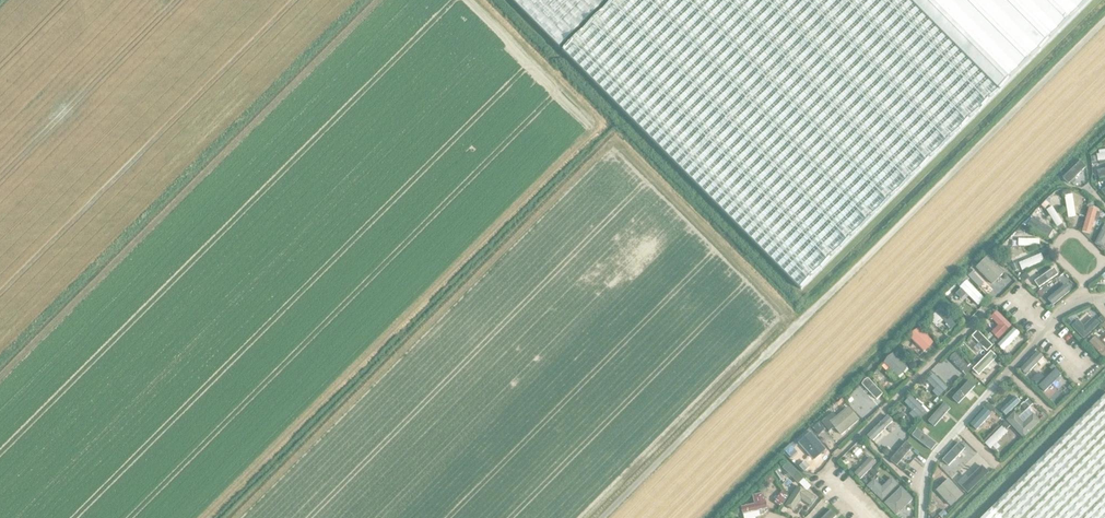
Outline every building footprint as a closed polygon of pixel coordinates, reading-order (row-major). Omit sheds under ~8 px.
[(559,47),(606,0),(512,0),(559,47)] [(563,51),(801,290),(1091,0),(614,0),(563,51)] [(1065,196),(1068,218),(1075,217),(1072,195),(1065,196)] [(1057,227),(1062,223),(1052,207),(1047,210),(1057,227)] [(1082,234),(1091,236),(1098,211),(1089,208),(1082,234)] [(1031,227),(1047,236),(1050,230),(1034,221),(1031,227)] [(1095,245),(1104,249),(1104,247),(1104,224),(1095,245)] [(1022,271),(1044,261),(1041,254),(1019,263),(1022,271)] [(988,256),(976,268),(992,285),(1004,272),(988,256)] [(1057,276),(1052,269),(1034,281),(1039,288),(1057,276)] [(984,300),(966,282),(960,287),(979,305),(984,300)] [(1053,306),(1071,291),(1065,285),(1048,299),(1053,306)] [(952,330),(958,324),(941,308),(935,313),(952,330)] [(1011,327),(995,312),(990,318),(999,327),(992,335),(997,342),(1011,327)] [(1099,325),(1093,318),(1085,327),(1078,320),(1072,328),(1083,340),(1099,325)] [(913,332),(909,338),(924,352),(930,348),(934,342),(920,328),(913,332)] [(1019,334),(1014,329),(997,345),(1003,351),(1019,334)] [(992,346),(978,331),(972,337),(987,352),(992,346)] [(1095,337),(1088,344),(1102,358),(1104,355),(1104,344),(1104,346),(1095,337)] [(979,375),(996,357),(991,352),(973,370),(979,375)] [(1026,375),(1044,357),(1038,352),(1020,370),(1026,375)] [(966,370),(968,366),(956,353),(952,355),(950,359),(962,372),(966,370)] [(893,354),(887,357),(884,363),(898,377),(904,374),(907,368),(893,354)] [(1062,375),(1056,369),(1039,386),(1045,392),(1062,375)] [(941,394),(944,392),(946,388),(933,375),(930,377),(927,381),(941,394)] [(880,398),(882,394),(868,379),(864,381),(862,385),(876,400),(880,398)] [(951,394),(955,398),(969,384),(965,379),(951,394)] [(982,517),(1104,517),(1104,395),(982,517)] [(922,414),(925,410),(911,397),(907,399),(905,403),(918,416),(922,414)] [(1006,415),(1020,402),(1016,397),(1002,410),(1006,415)] [(938,417),(951,404),(946,399),(933,413),(938,417)] [(841,435),(859,420),(848,407),(830,423),(841,435)] [(986,408),(972,423),(977,428),(991,413),(986,408)] [(1041,422),(1033,414),(1023,424),(1014,414),(1005,422),(1024,440),(1041,422)] [(899,438),(903,436),(905,432),(890,417),(887,419),(885,423),(899,438)] [(910,436),(915,441),(930,426),(925,421),(910,436)] [(990,449),(1007,432),(1002,427),(985,444),(990,449)] [(798,444),(813,461),(826,450),(811,432),(798,444)] [(898,464),(909,448),(903,444),(892,459),(898,464)] [(946,460),(950,465),(965,451),(960,447),(946,460)] [(861,480),(877,464),(871,458),(855,474),(861,480)] [(982,466),(961,486),(968,494),(989,473),(982,466)] [(899,486),(891,478),(882,488),(874,480),(867,487),(882,502),(899,486)] [(964,495),(949,479),(936,491),(951,507),(964,495)] [(817,497),(799,485),(785,505),(794,511),(801,500),(811,506),(817,497)] [(913,500),(901,488),(884,504),(896,516),(913,500)] [(752,496),(754,505),(740,508),(744,516),(768,510),(764,494),(752,496)]
